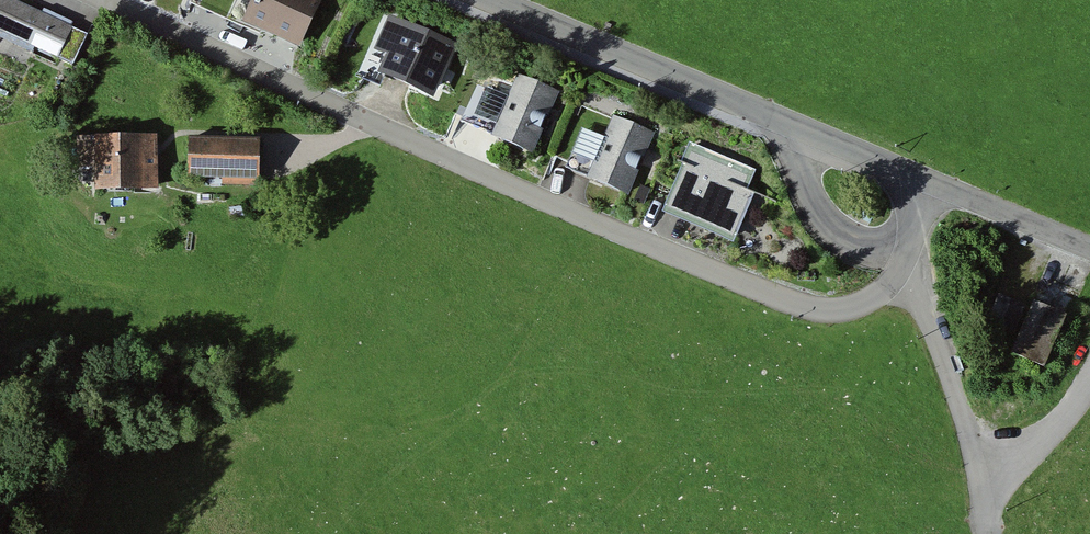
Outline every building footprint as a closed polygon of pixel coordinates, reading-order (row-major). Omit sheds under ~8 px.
[(6,0),(0,0),(0,45),(61,70),(78,29),(6,0)] [(235,26),(290,50),(311,0),(246,0),(235,26)] [(443,44),(389,23),(368,75),(421,97),(443,44)] [(561,100),(513,79),(484,144),(532,165),(561,100)] [(658,138),(613,118),(582,188),(627,208),(658,138)] [(87,134),(88,203),(147,202),(146,133),(87,134)] [(252,139),(176,142),(178,195),(254,192),(252,139)] [(763,185),(690,152),(662,214),(736,247),(763,185)] [(1025,307),(998,297),(987,326),(1014,336),(1025,307)] [(1068,321),(1034,306),(1012,357),(1046,372),(1068,321)]
